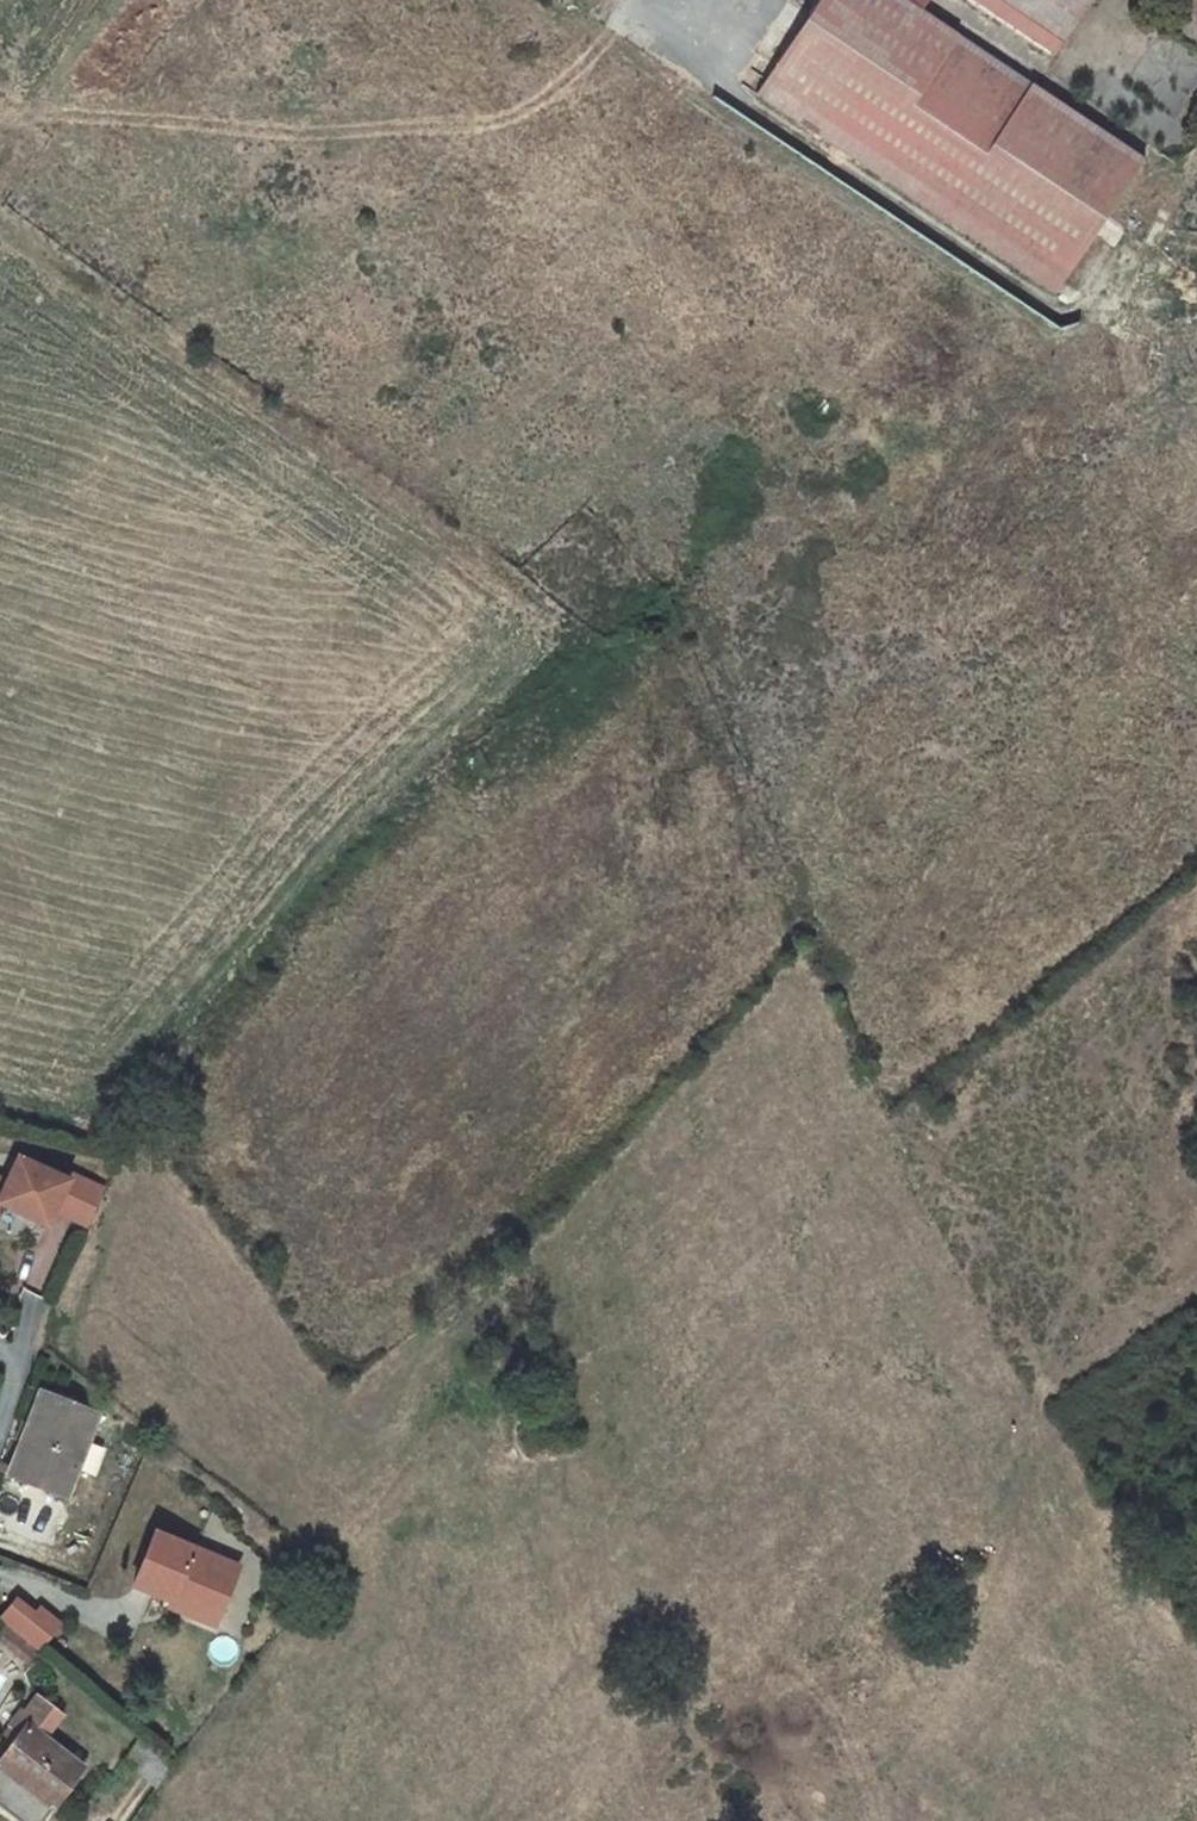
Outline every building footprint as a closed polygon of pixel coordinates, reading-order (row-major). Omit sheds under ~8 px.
[(1136,171),(885,0),(812,0),(762,75),(802,102),(791,119),(1050,295),(1136,171)] [(1137,170),(1145,157),(910,0),(888,0),(1137,170)] [(1065,42),(1092,0),(1001,0),(1065,42)] [(762,75),(750,91),(791,119),(802,102),(762,75)] [(120,1187),(86,1171),(83,1177),(35,1155),(23,1180),(0,1169),(0,1215),(6,1218),(15,1200),(63,1223),(70,1207),(104,1223),(120,1187)] [(110,1429),(53,1407),(22,1492),(79,1512),(110,1429)] [(150,1597),(195,1615),(198,1608),(239,1625),(256,1580),(171,1542),(150,1597)] [(191,1627),(232,1643),(239,1625),(198,1608),(195,1615),(191,1627)] [(15,1637),(31,1649),(50,1665),(73,1638),(54,1623),(48,1630),(31,1617),(15,1637)] [(31,1649),(15,1637),(0,1657),(14,1671),(20,1663),(31,1649)] [(56,1670),(50,1665),(31,1649),(20,1663),(47,1684),(56,1670)] [(25,1704),(23,1708),(48,1728),(54,1717),(25,1704)] [(48,1728),(23,1708),(18,1720),(11,1715),(0,1736),(0,1781),(59,1813),(82,1768),(40,1746),(48,1728)]
